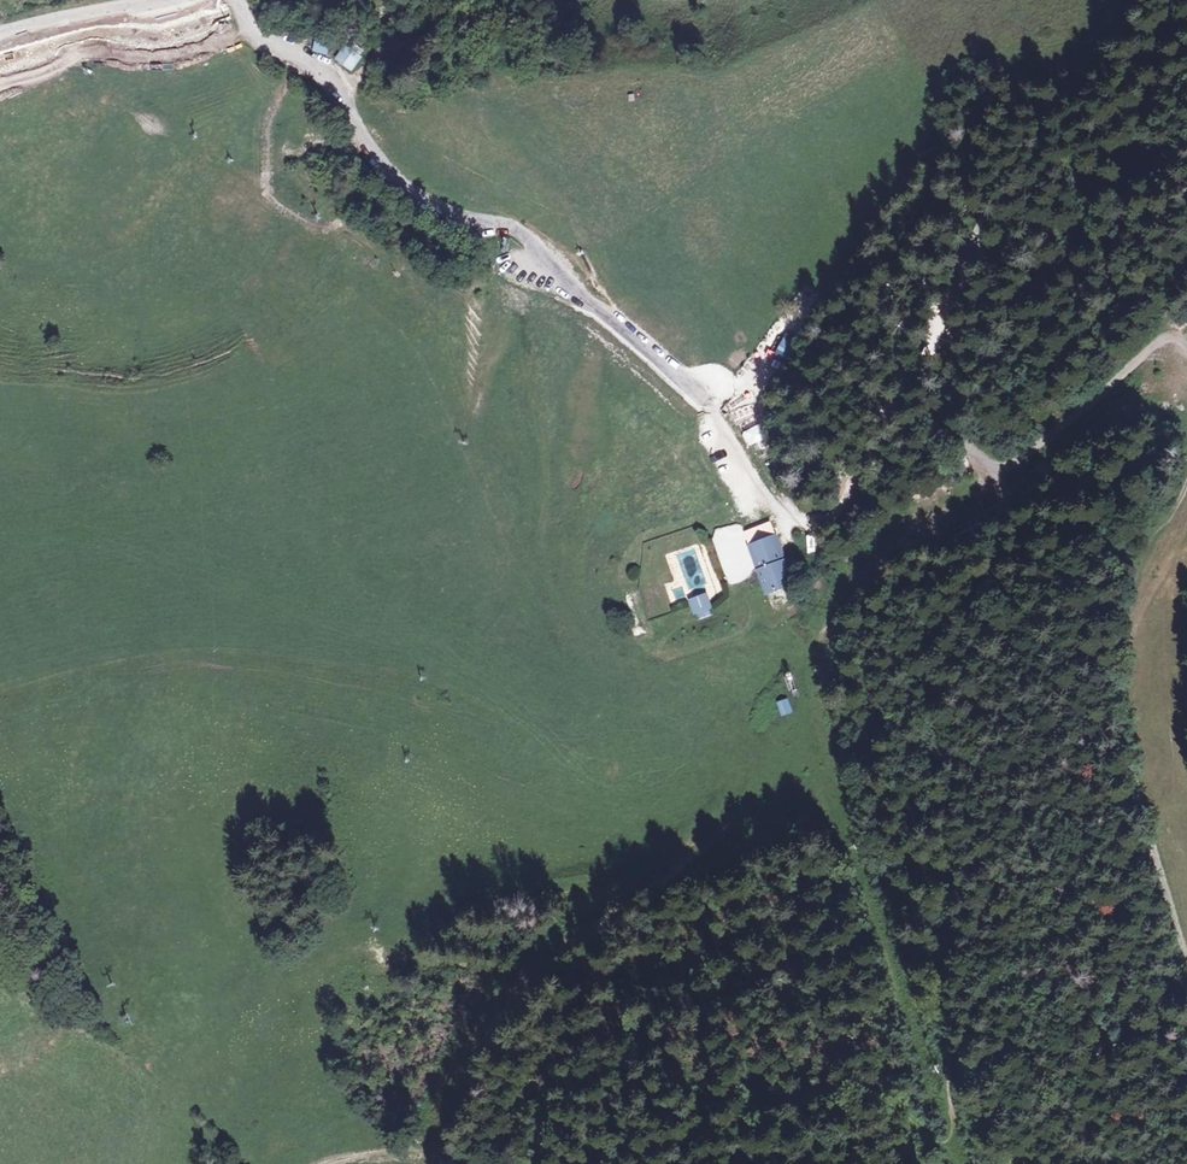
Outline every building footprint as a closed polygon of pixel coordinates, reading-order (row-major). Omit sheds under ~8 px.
[(330,46),(316,38),(311,53),(326,55),(330,46)] [(352,58),(339,49),(331,60),(343,69),(352,58)] [(793,341),(779,335),(771,353),(785,359),(793,341)] [(772,521),(745,532),(766,594),(797,581),(772,521)] [(815,534),(806,535),(807,554),(817,553),(815,534)] [(670,602),(685,597),(679,579),(664,584),(670,602)] [(694,618),(712,613),(706,592),(688,597),(694,618)] [(793,670),(781,676),(788,689),(800,683),(793,670)] [(789,698),(777,701),(780,716),(792,713),(789,698)]
